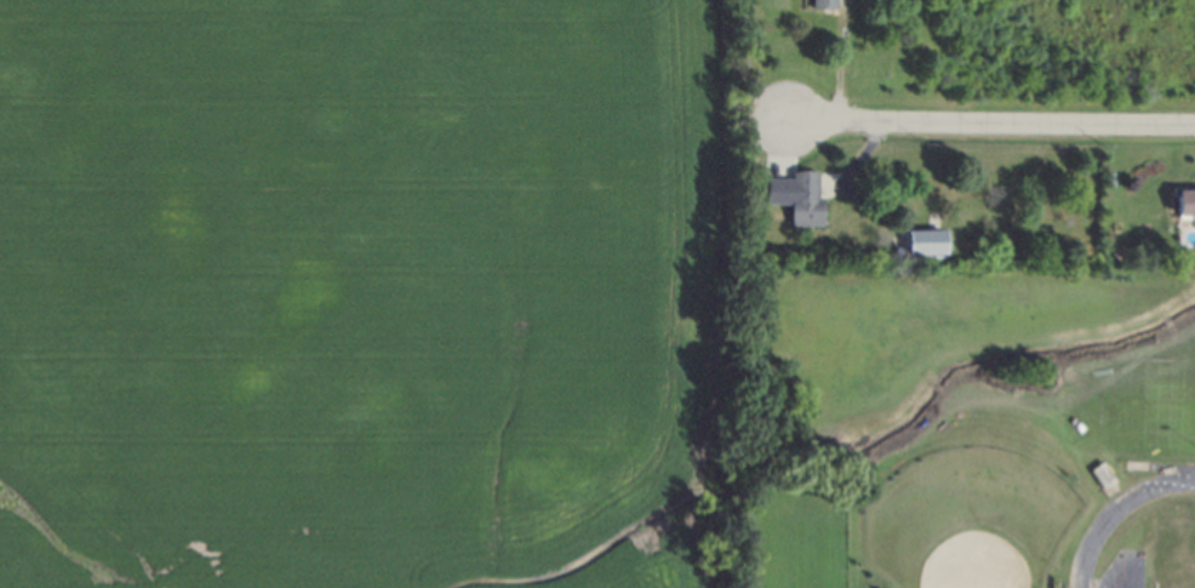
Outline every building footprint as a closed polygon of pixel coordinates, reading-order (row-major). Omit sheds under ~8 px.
[(833,8),(833,0),(810,0),(810,9),(833,8)] [(784,226),(783,196),(785,196),(785,172),(812,171),(813,195),(818,195),(818,226),(784,226)] [(1173,187),(1194,188),(1194,214),(1172,213),(1173,187)] [(908,254),(944,252),(944,228),(907,229),(908,254)] [(1104,250),(1114,242),(1122,252),(1114,259),(1104,250)] [(1088,467),(1100,459),(1111,476),(1099,484),(1088,467)]
